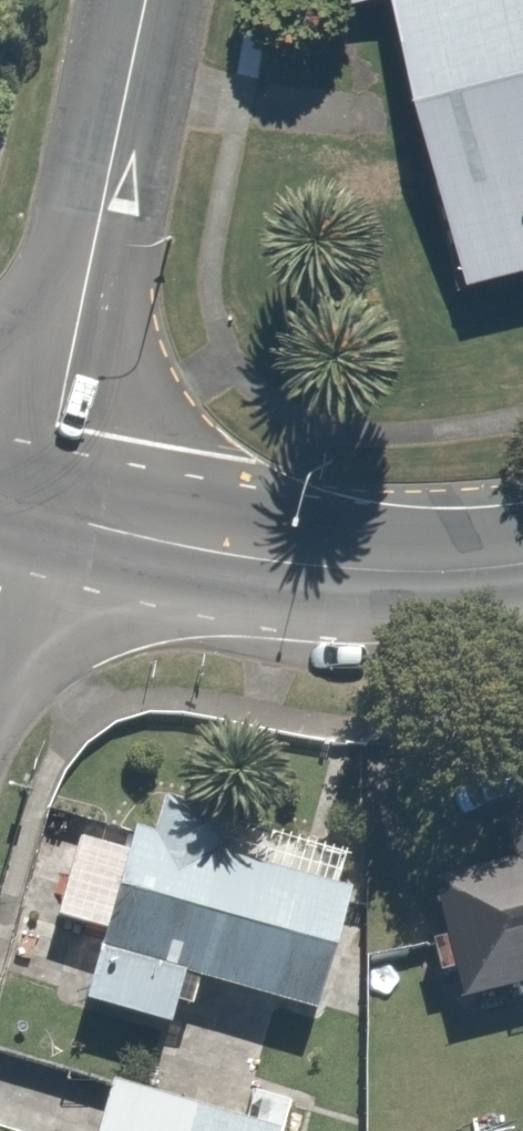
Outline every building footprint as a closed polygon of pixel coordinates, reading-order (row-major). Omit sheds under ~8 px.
[(413,274),(522,247),(522,0),(344,0),(413,274)] [(124,845),(77,831),(52,919),(98,933),(79,998),(165,1023),(181,970),(312,1008),(348,883),(207,842),(213,822),(137,800),(124,845)] [(419,909),(459,1019),(522,996),(522,871),(419,909)] [(244,1112),(112,1071),(94,1130),(283,1130),(293,1099),(252,1087),(244,1112)]
